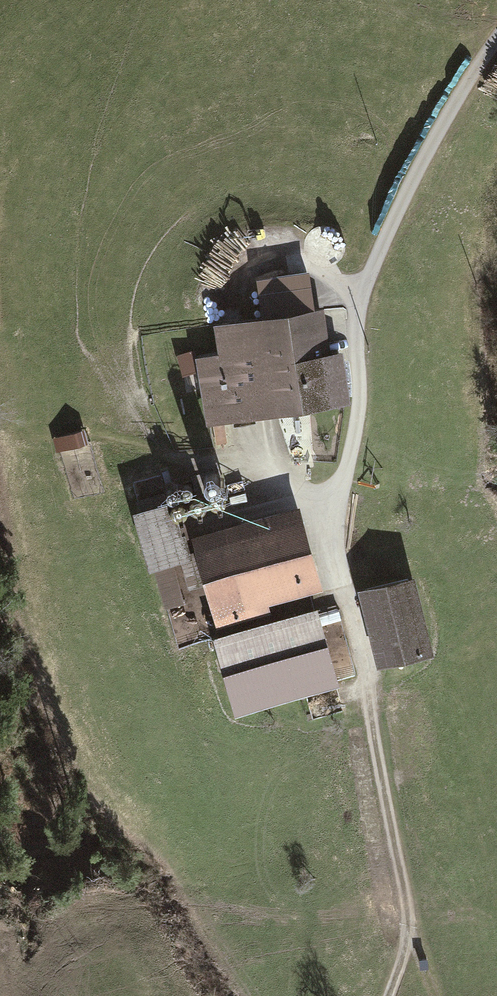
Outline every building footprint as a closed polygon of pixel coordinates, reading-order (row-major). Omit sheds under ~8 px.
[(255,275),(260,314),(313,306),(308,268),(255,275)] [(320,305),(313,306),(260,314),(213,321),(217,351),(197,353),(199,367),(327,349),(325,340),(320,305)] [(336,347),(327,349),(199,367),(207,422),(350,401),(342,346),(336,347)] [(191,350),(175,354),(181,374),(197,370),(191,350)] [(55,436),(58,449),(85,442),(81,429),(55,436)] [(212,468),(208,469),(205,472),(204,476),(205,480),(208,483),(212,484),(216,483),(219,480),(220,476),(219,472),(216,469),(212,468)] [(132,481),(139,506),(168,498),(161,473),(156,474),(132,481)] [(188,482),(184,483),(182,485),(181,488),(182,492),(184,495),(187,496),(191,495),(194,492),(195,489),(194,485),(191,483),(188,482)] [(174,486),(170,486),(168,489),(167,492),(167,496),(170,498),(173,499),(177,498),(179,496),(180,493),(180,489),(177,486),(174,486)] [(220,491),(216,492),(213,495),(212,499),(213,503),(215,506),(220,507),(224,506),(227,503),(228,499),(227,495),(224,492),(220,491)] [(199,496),(195,497),(192,500),(191,504),(192,508),(195,511),(199,512),(203,511),(206,508),(207,504),(206,500),(203,497),(199,496)] [(175,643),(211,634),(216,632),(189,532),(185,518),(174,521),(168,498),(139,506),(131,508),(147,566),(153,565),(175,643)] [(180,500),(176,501),(173,503),(172,507),(173,512),(176,515),(180,516),(184,515),(187,512),(188,508),(187,504),(184,501),(180,500)] [(189,532),(216,632),(271,617),(266,599),(321,584),(298,502),(189,532)] [(356,586),(375,664),(433,650),(413,572),(356,586)] [(315,606),(271,617),(216,632),(211,634),(224,683),(328,654),(315,606)]
